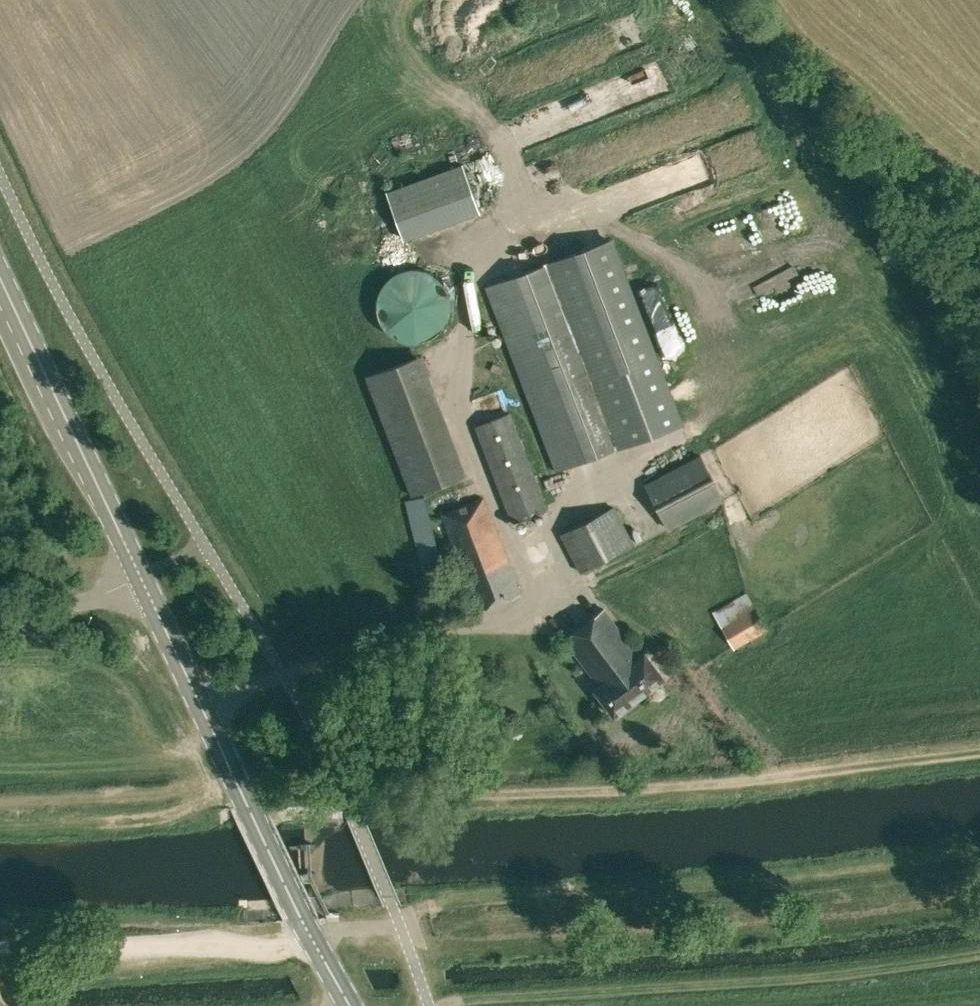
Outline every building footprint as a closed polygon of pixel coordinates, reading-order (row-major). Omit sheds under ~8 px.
[(385,192),(403,241),(481,213),(463,164),(385,192)] [(612,240),(562,259),(632,443),(682,423),(612,240)] [(562,259),(486,288),(556,471),(632,443),(562,259)] [(423,270),(412,269),(404,269),(395,273),(384,283),(376,300),(377,318),(383,328),(399,340),(414,343),(430,339),(442,327),(449,310),(448,297),(441,282),(430,274),(423,270)] [(412,495),(463,476),(417,358),(367,377),(412,495)] [(514,522),(546,510),(509,413),(477,426),(514,522)] [(670,528),(725,500),(701,455),(647,484),(670,528)] [(425,578),(444,574),(425,496),(406,500),(425,578)] [(478,609),(521,593),(484,498),(442,514),(478,609)] [(580,525),(598,561),(599,561),(633,543),(614,507),(580,525)] [(580,571),(598,561),(599,561),(580,525),(561,534),(580,571)] [(735,649),(769,630),(747,593),(714,612),(735,649)] [(614,716),(664,678),(645,652),(640,656),(605,609),(565,639),(600,686),(595,690),(614,716)]
